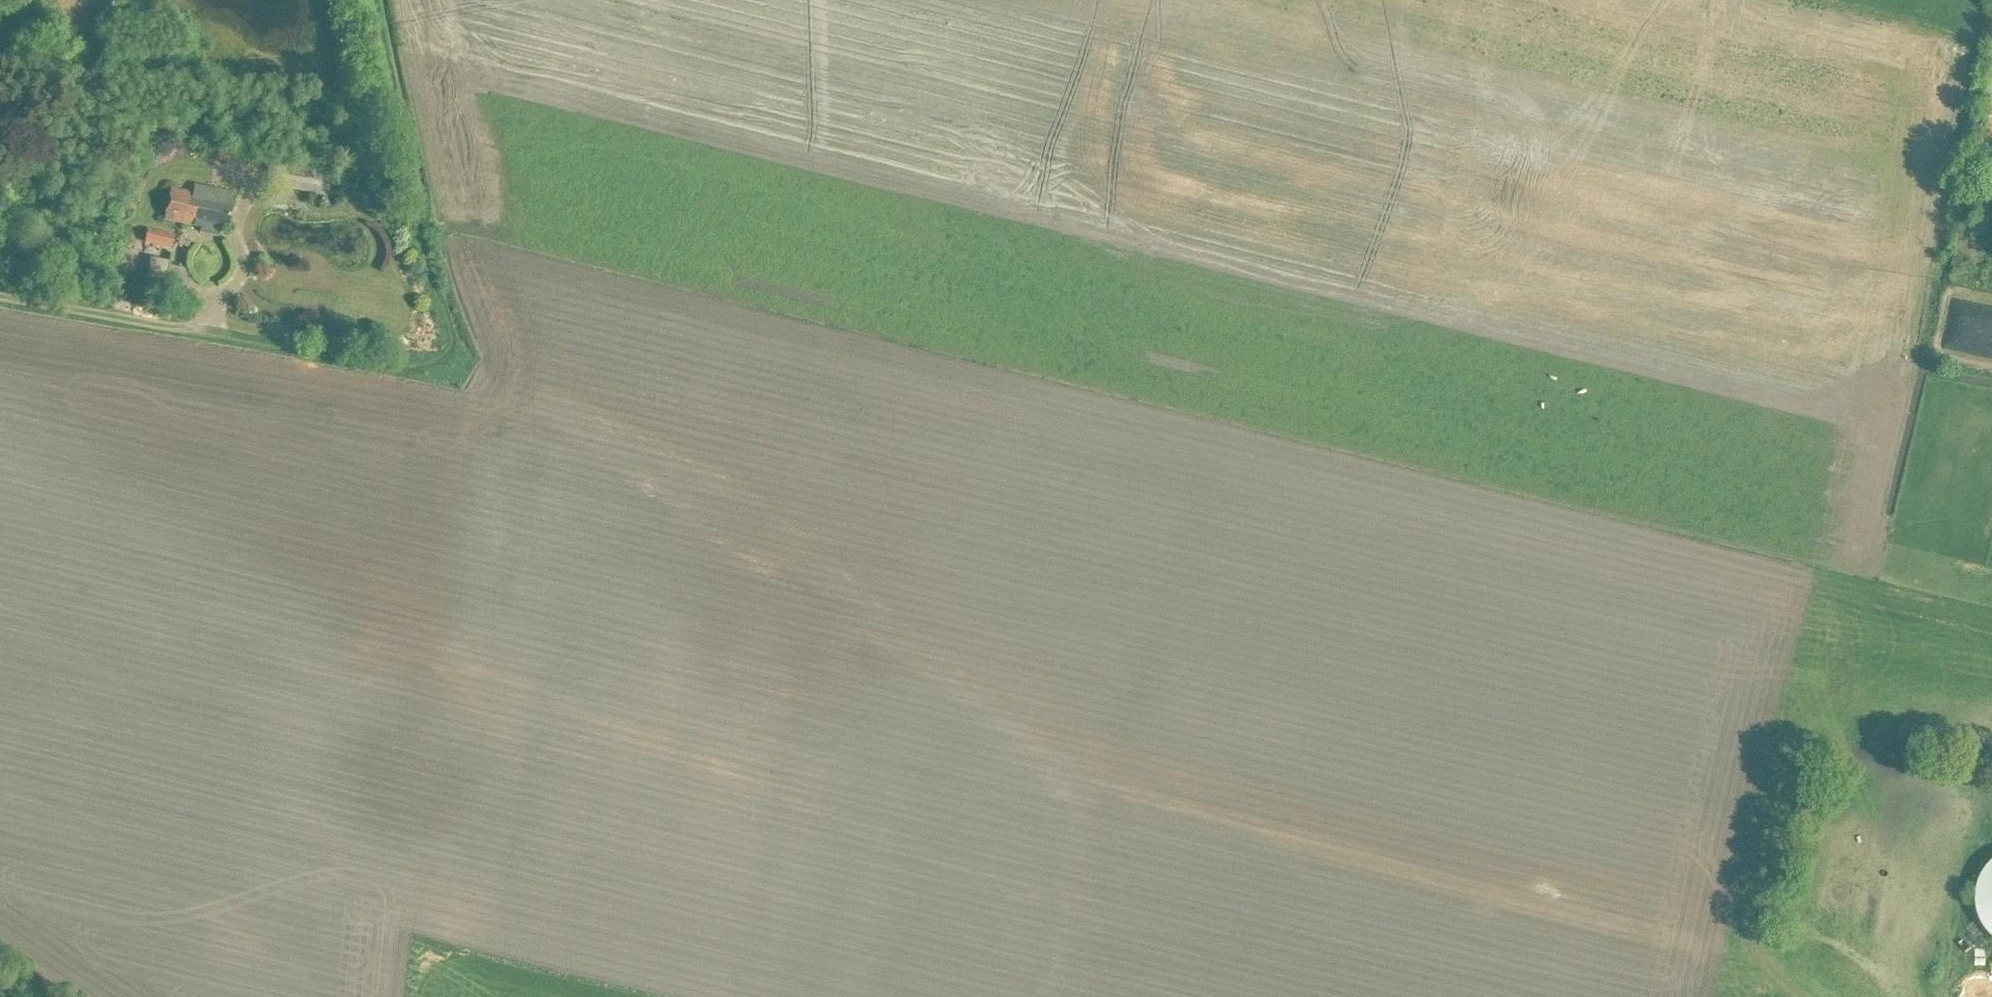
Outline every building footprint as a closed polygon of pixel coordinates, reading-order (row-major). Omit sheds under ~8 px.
[(226,227),(233,195),(195,187),(193,195),(170,190),(164,221),(193,227),(199,228),(198,233),(218,237),(221,226),(226,227)] [(177,238),(148,232),(145,246),(173,252),(177,238)] [(123,279),(131,280),(137,249),(128,247),(123,279)] [(1984,872),(1977,885),(1975,899),(1977,913),(1982,927),(1991,938),(1991,863),(1984,872)]
